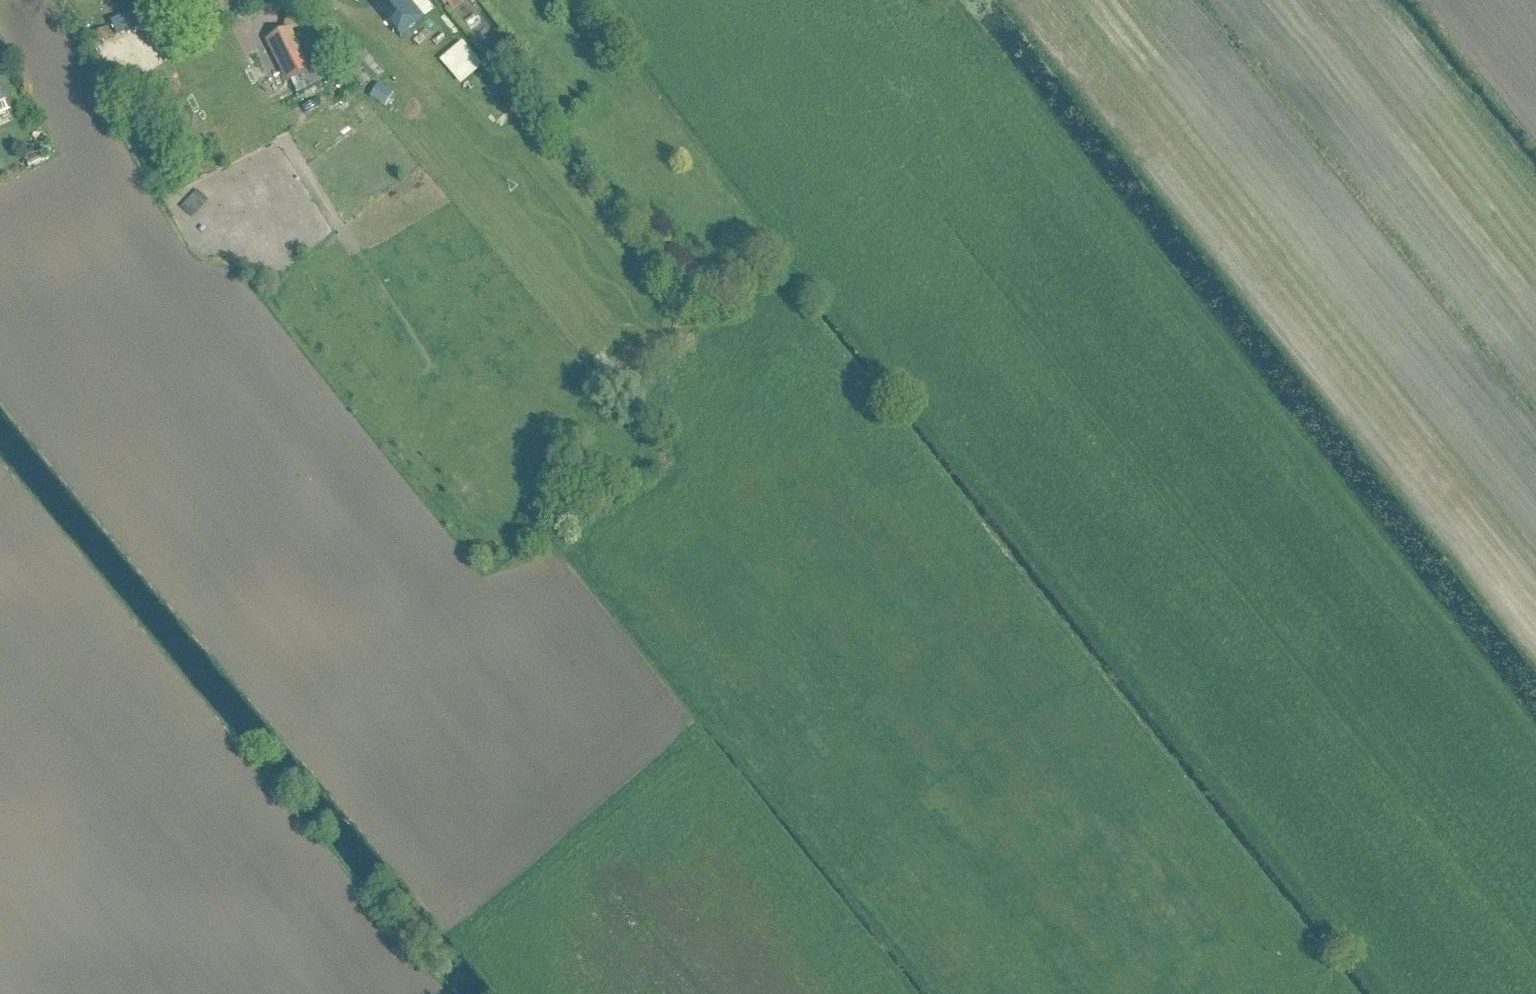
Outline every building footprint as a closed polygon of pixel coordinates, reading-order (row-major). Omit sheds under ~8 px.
[(400,39),(424,19),(409,0),(367,0),(400,39)] [(144,10),(110,24),(115,36),(149,22),(144,10)] [(266,42),(287,84),(310,72),(289,31),(266,42)] [(378,85),(370,99),(384,108),(392,94),(378,85)] [(196,192),(180,208),(192,219),(207,203),(196,192)]
